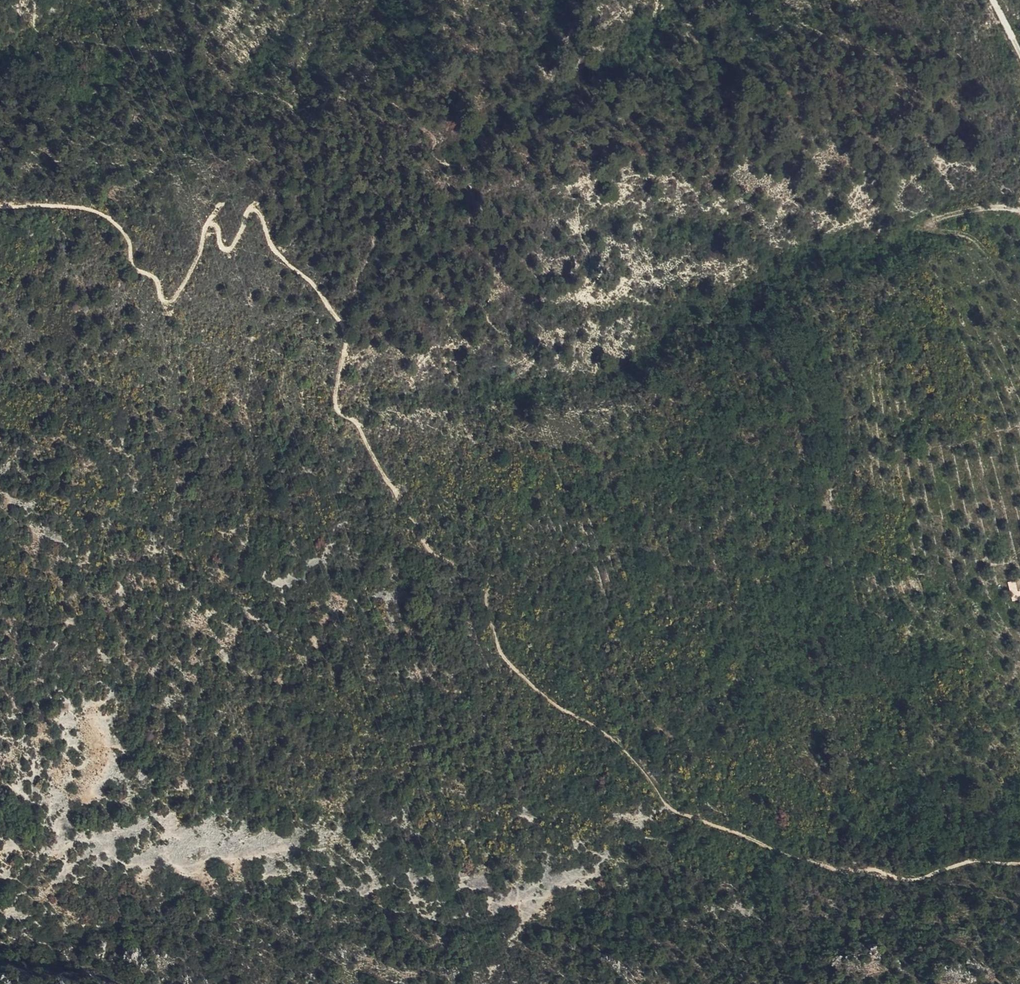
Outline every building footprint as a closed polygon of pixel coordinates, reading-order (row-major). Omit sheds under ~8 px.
[(1016,580),(1007,582),(1011,599),(1019,597),(1019,596),(1016,580)]
